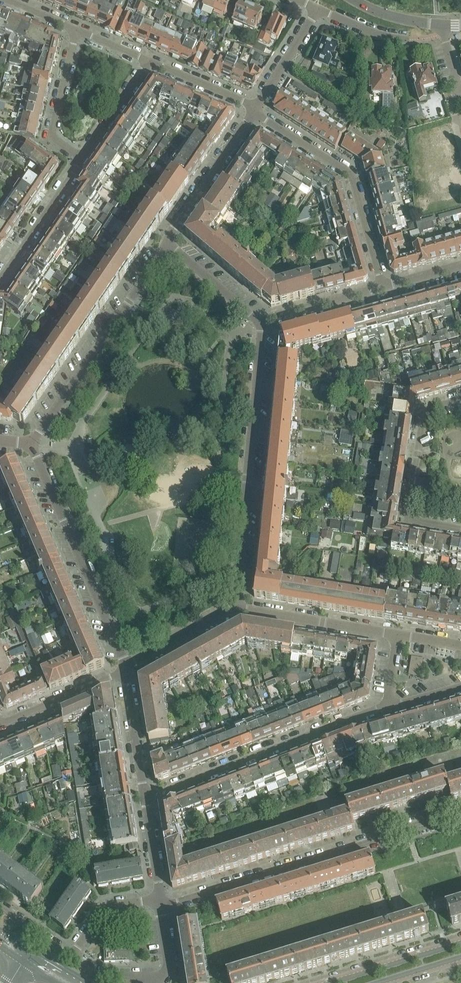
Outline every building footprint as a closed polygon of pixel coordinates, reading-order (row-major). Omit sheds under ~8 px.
[(65,8),(69,9),(69,11),(73,13),(75,12),(77,13),(78,15),(81,16),(83,16),(87,18),(95,0),(68,0),(65,8)] [(87,18),(91,19),(92,21),(95,22),(97,22),(104,5),(105,2),(100,0),(95,0),(87,18)] [(199,3),(203,5),(203,6),(214,11),(219,0),(201,0),(199,3)] [(214,11),(225,16),(226,14),(230,16),(234,9),(229,7),(232,0),(219,0),(214,11)] [(138,1),(135,9),(143,12),(146,4),(138,1)] [(233,23),(244,27),(252,8),(245,5),(245,6),(241,4),(239,8),(238,8),(234,16),(235,17),(233,23)] [(104,5),(97,22),(98,22),(99,24),(102,25),(104,25),(107,26),(114,9),(104,5)] [(259,11),(252,8),(244,27),(255,32),(258,26),(258,27),(262,18),(261,17),(263,14),(258,12),(259,11)] [(116,34),(124,14),(114,9),(107,26),(106,30),(116,34)] [(5,13),(0,24),(0,35),(1,33),(6,36),(15,17),(5,13)] [(126,38),(127,35),(135,19),(124,14),(116,34),(126,38)] [(14,46),(24,21),(15,17),(6,36),(12,38),(10,44),(14,46)] [(286,22),(274,17),(269,30),(265,28),(259,41),(268,45),(271,38),(278,41),(286,22)] [(135,19),(127,35),(131,37),(131,38),(137,41),(145,23),(135,19)] [(146,20),(145,23),(137,41),(143,44),(144,42),(147,44),(154,28),(151,26),(152,23),(146,20)] [(34,25),(24,21),(14,46),(18,48),(21,42),(26,44),(34,25)] [(29,52),(33,54),(44,29),(34,25),(26,44),(32,46),(29,52)] [(177,37),(154,28),(147,44),(151,45),(151,47),(157,49),(157,48),(160,49),(160,51),(166,53),(166,52),(170,53),(177,37)] [(44,29),(33,54),(38,56),(40,52),(45,54),(52,38),(54,34),(44,29)] [(177,37),(170,53),(174,55),(173,57),(180,59),(187,42),(177,37)] [(38,73),(50,76),(59,41),(52,38),(45,54),(44,58),(45,59),(38,73)] [(326,42),(324,41),(320,52),(318,52),(317,55),(318,57),(315,64),(328,69),(329,68),(336,71),(340,63),(336,62),(337,57),(334,56),(338,47),(332,44),(331,42),(327,40),(326,42)] [(190,62),(197,46),(187,42),(180,59),(186,62),(186,61),(190,62)] [(199,70),(208,50),(197,46),(190,62),(189,66),(199,70)] [(210,75),(218,55),(208,50),(199,70),(210,75)] [(256,52),(252,60),(264,65),(267,57),(256,52)] [(22,55),(21,59),(12,57),(11,62),(22,65),(23,62),(30,63),(31,57),(22,55)] [(221,75),(228,59),(218,55),(210,75),(220,79),(221,75)] [(231,81),(239,63),(228,59),(221,75),(226,77),(225,78),(231,81)] [(242,84),(249,67),(239,63),(231,81),(237,83),(238,82),(242,84)] [(263,73),(249,67),(242,84),(253,89),(263,73)] [(438,88),(434,75),(432,67),(422,70),(421,69),(410,72),(411,74),(409,76),(411,80),(413,80),(419,103),(427,101),(424,92),(438,88)] [(384,111),(393,112),(393,85),(391,85),(391,73),(390,71),(381,71),(379,69),(375,69),(374,71),(373,71),(373,83),(370,83),(370,90),(373,90),(373,96),(384,96),(384,111)] [(47,89),(48,85),(50,76),(38,73),(36,72),(26,70),(22,88),(31,90),(47,94),(48,89),(47,89)] [(164,93),(168,83),(155,77),(151,79),(144,89),(153,95),(156,97),(160,91),(164,93)] [(170,105),(178,87),(168,83),(164,93),(160,103),(169,107),(170,105)] [(178,113),(188,91),(178,87),(170,105),(176,108),(174,112),(178,113)] [(153,95),(144,89),(134,103),(153,115),(154,116),(157,108),(148,102),(153,95)] [(31,90),(30,94),(16,91),(15,95),(23,97),(44,102),(45,99),(46,99),(47,94),(31,90)] [(189,113),(197,95),(188,91),(178,113),(182,115),(184,111),(189,113)] [(293,111),(298,103),(283,93),(274,108),(276,109),(275,112),(283,117),(289,108),(293,111)] [(197,120),(206,99),(197,95),(189,113),(194,116),(193,119),(197,120)] [(26,108),(43,112),(44,107),(43,107),(44,102),(23,97),(22,102),(27,103),(26,108)] [(208,121),(215,103),(206,99),(197,120),(201,122),(203,119),(208,121)] [(147,112),(134,103),(128,112),(146,125),(153,115),(147,112)] [(216,127),(225,107),(215,103),(208,121),(213,123),(211,126),(215,128),(216,127)] [(289,108),(283,117),(301,128),(312,111),(298,103),(293,111),(289,108)] [(19,115),(39,120),(40,116),(42,117),(43,112),(26,108),(21,107),(19,115)] [(216,127),(215,128),(207,140),(215,145),(236,115),(235,111),(225,107),(216,127)] [(312,111),(301,128),(318,139),(329,122),(312,111)] [(146,125),(128,112),(121,122),(140,134),(146,125)] [(22,126),(38,130),(39,125),(38,124),(39,120),(19,115),(13,114),(12,118),(23,121),(22,126)] [(140,134),(121,122),(115,130),(134,143),(140,134)] [(329,122),(318,139),(336,150),(346,133),(329,122)] [(38,130),(22,126),(21,131),(15,129),(14,134),(35,139),(36,134),(37,135),(38,130)] [(134,143),(115,130),(110,139),(128,151),(134,143)] [(256,154),(256,153),(261,156),(266,149),(261,146),(268,136),(261,131),(257,132),(247,147),(256,154)] [(193,133),(187,142),(207,156),(213,147),(193,133)] [(351,135),(342,148),(363,162),(367,176),(386,171),(381,153),(380,153),(351,135)] [(281,159),(279,158),(286,147),(268,136),(261,146),(266,149),(261,156),(264,159),(276,167),(281,159)] [(30,163),(40,149),(35,145),(34,146),(30,143),(29,144),(24,140),(18,139),(11,149),(30,163)] [(128,151),(110,139),(103,148),(121,161),(128,151)] [(207,156),(187,142),(182,150),(201,164),(207,156)] [(261,156),(256,153),(256,154),(247,147),(241,155),(261,169),(263,165),(261,163),(264,159),(261,156)] [(296,154),(286,147),(279,158),(281,159),(276,167),(275,168),(284,173),(296,154)] [(121,161),(103,148),(96,158),(115,171),(121,161)] [(40,149),(30,163),(41,170),(50,157),(45,154),(46,153),(40,149)] [(388,149),(386,156),(397,159),(399,153),(388,149)] [(201,164),(182,150),(176,159),(195,173),(201,164)] [(284,173),(293,179),(305,159),(296,154),(284,173)] [(241,155),(236,163),(253,175),(256,171),(258,173),(261,169),(241,155)] [(0,158),(0,170),(8,173),(12,162),(0,157),(0,158)] [(40,183),(45,187),(51,177),(52,178),(56,173),(55,172),(59,167),(58,162),(50,157),(41,170),(35,179),(40,183)] [(115,171),(96,158),(90,167),(109,179),(115,171)] [(195,173),(176,159),(169,168),(173,171),(189,182),(195,173)] [(302,185),(315,165),(305,159),(293,179),(302,185)] [(236,163),(230,172),(249,186),(252,182),(249,180),(253,175),(236,163)] [(310,190),(312,188),(313,185),(318,177),(323,180),(327,173),(315,165),(302,185),(310,190)] [(109,179),(90,167),(84,176),(103,189),(109,179)] [(189,182),(173,171),(153,200),(169,211),(189,182)] [(224,180),(241,192),(244,188),(247,190),(249,186),(230,172),(224,180)] [(371,184),(373,192),(394,186),(390,172),(369,178),(370,179),(368,181),(369,183),(371,184)] [(313,185),(312,188),(321,193),(342,187),(341,182),(327,173),(323,180),(318,177),(313,185)] [(40,183),(35,179),(27,174),(23,180),(22,179),(17,175),(14,179),(38,196),(41,192),(42,192),(45,188),(44,187),(45,187),(40,183)] [(78,184),(83,188),(97,197),(103,189),(84,176),(78,184)] [(38,196),(14,179),(11,183),(17,187),(17,186),(19,187),(15,193),(33,205),(37,200),(36,200),(38,196)] [(241,192),(224,180),(204,210),(220,221),(241,192)] [(394,186),(373,192),(376,202),(398,196),(395,186),(394,186)] [(321,193),(324,204),(345,198),(342,187),(321,193)] [(97,197),(83,188),(81,191),(80,190),(76,196),(94,208),(100,200),(97,197)] [(33,205),(15,193),(9,202),(26,214),(29,210),(30,210),(33,205)] [(94,208),(76,196),(72,201),(73,202),(71,205),(88,217),(94,208)] [(376,202),(379,213),(397,208),(397,209),(401,207),(398,196),(376,202)] [(327,215),(348,209),(345,198),(324,204),(327,215)] [(169,211),(153,200),(133,229),(149,240),(166,216),(169,211)] [(26,214),(9,202),(2,211),(21,224),(24,219),(24,217),(26,214)] [(88,217),(71,205),(69,208),(68,208),(64,213),(82,226),(88,217)] [(378,224),(400,218),(397,209),(397,208),(379,213),(375,214),(378,224)] [(327,215),(330,225),(351,219),(348,209),(327,215)] [(204,210),(193,226),(187,235),(208,253),(216,244),(209,237),(211,235),(220,221),(204,210)] [(2,211),(0,214),(0,223),(13,232),(16,228),(17,228),(21,224),(2,211)] [(82,226),(64,213),(60,218),(61,219),(59,223),(76,234),(82,226)] [(403,229),(400,218),(378,224),(381,235),(403,229)] [(333,236),(336,235),(354,230),(351,219),(330,225),(333,236)] [(0,223),(0,239),(6,243),(10,237),(11,238),(14,233),(13,233),(13,232),(0,223)] [(76,234),(59,223),(57,226),(56,225),(51,231),(70,244),(76,234)] [(149,240),(133,229),(113,258),(129,269),(149,240)] [(354,230),(336,235),(339,245),(344,244),(346,249),(350,248),(353,259),(347,261),(349,272),(342,274),(346,287),(366,282),(368,279),(364,264),(354,230)] [(70,244),(51,231),(47,238),(48,238),(46,242),(63,254),(70,244)] [(382,237),(392,272),(395,274),(429,264),(424,245),(413,248),(415,256),(399,261),(396,248),(399,247),(400,250),(405,249),(401,235),(395,237),(394,234),(382,237)] [(443,240),(449,259),(460,256),(460,235),(443,240)] [(208,253),(235,276),(248,261),(221,238),(216,244),(208,253)] [(449,259),(443,240),(424,245),(429,264),(449,259)] [(63,254),(46,242),(43,245),(42,244),(39,250),(57,262),(63,254)] [(57,262),(39,250),(35,255),(36,256),(34,259),(51,271),(57,262)] [(129,269),(113,258),(93,287),(109,298),(129,269)] [(51,271),(34,259),(32,262),(31,262),(26,268),(45,280),(51,271)] [(263,301),(272,308),(276,285),(248,261),(235,276),(263,301)] [(346,287),(342,274),(340,266),(330,269),(336,290),(346,287)] [(45,280),(26,268),(23,273),(24,274),(22,277),(39,289),(45,280)] [(325,293),(336,290),(330,269),(319,272),(325,293)] [(315,296),(325,293),(319,272),(309,274),(310,276),(315,296)] [(315,296),(310,276),(292,280),(298,301),(315,296)] [(39,289),(22,277),(19,280),(18,280),(14,286),(32,298),(39,289)] [(272,308),(298,301),(292,280),(276,285),(272,308)] [(449,302),(456,300),(455,297),(460,296),(460,285),(446,289),(449,302)] [(32,298),(14,286),(11,291),(12,291),(9,295),(30,309),(33,306),(29,304),(33,299),(32,298)] [(109,298),(93,287),(74,316),(90,327),(109,298)] [(446,289),(436,292),(442,315),(447,314),(446,311),(452,310),(449,302),(446,289)] [(426,294),(432,315),(437,314),(438,316),(442,315),(436,292),(426,294)] [(416,297),(424,323),(428,322),(426,317),(432,315),(426,294),(416,297)] [(21,316),(25,311),(27,312),(26,313),(31,316),(34,312),(30,309),(9,295),(8,297),(7,306),(21,316)] [(8,297),(0,296),(0,318),(0,319),(0,322),(3,322),(5,305),(7,306),(8,297)] [(404,323),(409,321),(417,319),(419,324),(424,323),(416,297),(393,303),(400,330),(405,328),(404,323)] [(401,332),(400,330),(393,303),(382,306),(388,327),(389,331),(395,330),(396,333),(401,332)] [(382,329),(388,327),(382,306),(372,309),(380,337),(384,336),(382,329)] [(361,312),(369,338),(369,339),(375,337),(376,339),(380,337),(372,309),(361,312)] [(356,335),(358,340),(358,343),(363,342),(363,340),(369,338),(361,312),(351,315),(356,335)] [(333,320),(339,339),(347,337),(348,343),(358,340),(356,335),(351,315),(333,320)] [(90,327),(74,316),(54,345),(70,356),(90,327)] [(304,349),(321,344),(327,343),(339,339),(333,320),(321,323),(316,324),(299,329),(282,334),(283,338),(280,339),(278,358),(291,359),(292,352),(304,349)] [(70,356),(54,345),(34,374),(50,385),(70,356)] [(415,359),(423,357),(421,349),(413,351),(415,359)] [(294,402),(298,360),(291,359),(278,358),(274,400),(294,402)] [(460,388),(460,381),(456,365),(452,366),(453,369),(447,370),(453,390),(460,388)] [(444,393),(453,390),(447,370),(442,372),(442,369),(437,370),(444,393)] [(434,395),(444,393),(437,370),(433,371),(433,374),(429,375),(434,395)] [(50,385),(34,374),(10,409),(7,413),(13,418),(21,423),(22,421),(24,422),(50,385)] [(424,398),(434,395),(429,375),(423,377),(422,374),(418,375),(424,398)] [(414,401),(424,398),(418,375),(413,377),(414,379),(409,381),(412,394),(414,401)] [(413,411),(414,401),(412,394),(397,392),(396,403),(389,402),(389,407),(413,411)] [(290,443),(294,402),(274,400),(270,441),(290,443)] [(10,409),(5,406),(5,405),(0,404),(0,421),(10,422),(13,418),(7,413),(10,409)] [(411,420),(413,411),(389,407),(388,411),(392,412),(391,417),(393,417),(411,420)] [(350,412),(349,422),(357,422),(358,412),(350,412)] [(409,435),(411,420),(393,417),(392,427),(386,427),(385,431),(409,435)] [(342,431),(341,444),(352,445),(354,433),(342,431)] [(407,451),(409,435),(385,431),(384,436),(390,437),(389,448),(388,449),(407,452),(407,451)] [(286,487),(290,443),(270,441),(266,485),(286,487)] [(404,466),(407,452),(388,449),(387,459),(381,458),(380,463),(404,466)] [(2,474),(16,507),(35,499),(21,467),(19,464),(17,465),(16,463),(8,466),(0,469),(0,470),(2,474)] [(402,481),(404,466),(380,463),(379,467),(386,468),(384,478),(402,481)] [(376,487),(375,491),(400,495),(402,481),(384,478),(382,488),(376,487)] [(281,529),(286,487),(266,485),(262,527),(281,529)] [(398,509),(400,495),(375,491),(375,496),(381,497),(379,507),(398,509)] [(35,499),(16,507),(30,540),(48,532),(35,499)] [(396,520),(398,509),(379,507),(377,506),(376,512),(372,512),(372,516),(396,520)] [(393,536),(395,530),(396,520),(372,516),(371,520),(377,521),(375,533),(393,536)] [(355,533),(356,523),(344,521),(343,532),(355,533)] [(277,570),(281,529),(262,527),(257,568),(269,569),(277,570)] [(411,532),(395,530),(393,536),(391,550),(408,553),(411,532)] [(332,541),(333,533),(324,531),(323,539),(332,541)] [(30,540),(44,572),(62,564),(48,532),(30,540)] [(408,553),(417,554),(416,560),(424,561),(425,555),(428,535),(411,532),(408,553)] [(445,538),(428,535),(425,555),(441,558),(445,538)] [(445,538),(441,558),(458,561),(460,543),(460,541),(445,538)] [(334,553),(332,573),(338,574),(340,553),(334,553)] [(44,572),(58,604),(76,596),(62,564),(44,572)] [(283,582),(268,579),(269,569),(257,568),(256,586),(257,587),(255,598),(264,599),(279,602),(283,582)] [(318,587),(300,584),(283,582),(279,602),(297,605),(314,608),(318,587)] [(352,593),(335,590),(318,587),(314,608),(331,610),(349,613),(352,593)] [(384,619),(395,621),(400,589),(390,587),(388,599),(384,619)] [(405,623),(410,596),(411,591),(400,589),(395,621),(405,623)] [(384,619),(388,599),(370,596),(352,593),(349,613),(367,616),(384,619)] [(405,623),(416,625),(421,594),(416,593),(416,597),(410,596),(405,623)] [(416,625),(426,626),(431,596),(421,594),(416,625)] [(58,604),(72,636),(90,629),(76,596),(58,604)] [(437,628),(441,601),(442,597),(431,596),(426,626),(437,628)] [(457,632),(460,609),(460,600),(452,598),(451,603),(446,630),(457,632)] [(446,630),(451,603),(441,601),(437,628),(446,630)] [(7,618),(12,630),(21,627),(16,614),(7,618)] [(242,624),(221,635),(231,653),(247,645),(251,645),(251,646),(256,647),(260,627),(242,624)] [(295,633),(277,630),(260,627),(256,647),(274,650),(292,653),(295,633)] [(105,664),(90,629),(72,636),(81,658),(81,657),(84,663),(83,663),(88,674),(104,667),(103,665),(105,664)] [(46,645),(55,642),(51,633),(43,637),(46,645)] [(292,655),(303,657),(306,634),(295,633),(292,653),(292,655)] [(317,636),(306,634),(303,657),(314,659),(317,636)] [(221,635),(191,653),(200,670),(231,653),(221,635)] [(328,638),(317,636),(314,659),(325,661),(328,638)] [(34,646),(39,644),(36,637),(31,639),(34,646)] [(335,662),(335,661),(339,640),(328,638),(325,661),(335,662)] [(347,659),(347,655),(350,642),(339,640),(335,661),(340,661),(341,658),(347,659)] [(378,646),(350,642),(347,655),(351,655),(352,654),(361,656),(362,655),(376,658),(378,646)] [(191,653),(160,670),(170,688),(200,670),(191,653)] [(12,674),(4,655),(0,657),(0,679),(12,674)] [(351,692),(356,705),(370,699),(376,658),(362,655),(361,656),(361,659),(358,659),(355,681),(357,681),(356,690),(351,692)] [(420,678),(423,660),(412,658),(409,676),(420,678)] [(72,659),(59,665),(67,683),(88,674),(83,663),(75,667),(72,659)] [(50,690),(67,683),(59,665),(42,672),(50,690)] [(311,669),(289,670),(289,682),(312,682),(311,669)] [(160,670),(140,681),(144,706),(163,703),(162,694),(160,694),(160,692),(165,689),(166,690),(170,688),(160,670)] [(0,679),(0,697),(4,707),(7,708),(32,698),(27,688),(11,695),(8,686),(16,683),(12,674),(0,679)] [(325,716),(356,705),(351,692),(344,675),(333,676),(333,677),(319,682),(318,680),(311,682),(317,696),(325,716)] [(27,688),(32,698),(47,691),(43,681),(27,688)] [(62,711),(63,718),(64,723),(96,710),(97,720),(117,717),(114,694),(111,694),(111,690),(62,711)] [(317,696),(306,700),(315,720),(325,716),(317,696)] [(296,704),(294,698),(284,702),(294,728),(304,724),(296,704)] [(284,732),(274,707),(271,700),(268,702),(270,707),(264,710),(266,715),(274,736),(284,732)] [(315,720),(306,700),(296,704),(304,724),(315,720)] [(460,720),(460,714),(457,700),(441,705),(447,724),(460,720)] [(294,728),(284,702),(274,707),(284,732),(294,728)] [(144,706),(147,723),(149,741),(169,738),(166,720),(163,703),(144,706)] [(431,729),(447,724),(441,705),(425,709),(431,729)] [(431,729),(425,709),(409,714),(415,734),(431,729)] [(399,738),(415,734),(409,714),(393,718),(399,738)] [(256,719),(264,740),(274,736),(266,715),(256,719)] [(97,720),(87,721),(88,729),(92,729),(93,732),(119,727),(117,717),(97,720)] [(63,718),(47,725),(55,744),(66,739),(64,723),(63,718)] [(382,743),(399,738),(393,718),(377,723),(382,743)] [(264,740),(256,719),(245,723),(254,744),(264,740)] [(233,752),(225,731),(218,734),(214,722),(210,724),(210,725),(214,735),(223,756),(233,752)] [(235,727),(233,722),(223,726),(225,731),(233,752),(243,748),(235,727)] [(235,727),(243,748),(254,744),(245,723),(235,727)] [(366,748),(382,743),(377,723),(360,728),(366,748)] [(47,725),(37,730),(46,751),(56,746),(55,744),(53,741),(47,725)] [(223,756),(214,735),(210,725),(206,726),(207,729),(201,732),(204,739),(212,760),(223,756)] [(94,742),(121,738),(119,727),(93,732),(94,742)] [(360,728),(350,732),(360,758),(364,756),(363,753),(368,751),(366,748),(360,728)] [(26,734),(35,755),(38,760),(48,756),(46,751),(37,730),(26,734)] [(340,736),(349,759),(355,756),(356,759),(360,758),(350,732),(340,736)] [(69,734),(73,763),(78,763),(76,746),(80,745),(79,733),(69,734)] [(26,734),(16,738),(25,760),(35,755),(26,734)] [(340,736),(330,740),(340,765),(344,764),(343,761),(349,759),(340,736)] [(15,764),(25,760),(16,738),(6,743),(15,764)] [(94,742),(96,752),(122,748),(121,738),(94,742)] [(194,743),(202,764),(212,760),(204,739),(194,743)] [(320,744),(328,763),(328,764),(329,766),(335,764),(336,767),(340,765),(330,740),(320,744)] [(0,746),(0,756),(5,768),(15,764),(6,743),(0,746)] [(194,743),(183,747),(192,768),(202,764),(194,743)] [(328,764),(328,763),(320,744),(310,747),(318,768),(328,764)] [(173,751),(181,772),(192,768),(183,747),(173,751)] [(310,747),(299,752),(307,772),(318,768),(310,747)] [(98,763),(124,758),(122,748),(96,752),(98,763)] [(173,751),(163,755),(171,776),(181,772),(173,751)] [(289,755),(297,776),(307,772),(299,752),(289,755)] [(156,782),(171,776),(163,755),(152,759),(156,782)] [(289,755),(279,760),(287,780),(297,776),(289,755)] [(98,763),(99,773),(126,769),(124,758),(98,763)] [(269,763),(277,784),(287,780),(279,760),(269,763)] [(258,767),(267,788),(277,784),(269,763),(258,767)] [(248,771),(256,792),(267,788),(258,767),(248,771)] [(127,779),(126,769),(99,773),(101,783),(127,779)] [(248,771),(238,775),(246,796),(256,792),(248,771)] [(447,781),(444,772),(411,783),(417,801),(441,794),(449,791),(447,781)] [(228,779),(236,800),(246,796),(238,775),(228,779)] [(447,781),(449,791),(452,800),(460,797),(460,777),(447,781)] [(228,779),(217,783),(225,804),(236,800),(228,779)] [(103,795),(129,791),(128,781),(101,785),(103,795)] [(207,787),(215,808),(225,804),(217,783),(207,787)] [(417,801),(411,783),(379,793),(384,811),(410,803),(417,801)] [(207,787),(197,791),(205,812),(215,808),(207,787)] [(105,806),(131,802),(129,791),(103,795),(105,806)] [(187,795),(195,816),(205,812),(197,791),(187,795)] [(384,811),(379,793),(346,803),(348,812),(349,812),(352,821),(384,811)] [(187,795),(176,799),(183,816),(184,820),(195,816),(187,795)] [(183,816),(176,799),(160,806),(166,847),(182,840),(178,830),(180,829),(176,819),(183,816)] [(106,816),(133,812),(131,802),(105,806),(106,816)] [(108,827),(134,822),(133,812),(106,816),(108,827)] [(348,812),(316,822),(322,841),(341,835),(355,830),(353,824),(352,821),(349,812),(348,812)] [(108,827),(110,838),(136,833),(134,822),(108,827)] [(309,845),(322,841),(316,822),(283,833),(289,851),(309,845)] [(139,851),(138,844),(136,833),(110,838),(112,849),(129,846),(130,852),(139,851)] [(283,833),(251,843),(257,862),(275,856),(289,851),(283,833)] [(251,843),(219,854),(225,872),(244,866),(257,862),(251,843)] [(167,851),(173,889),(192,883),(186,864),(183,865),(180,846),(167,851)] [(219,854),(186,864),(192,883),(212,876),(225,872),(219,854)] [(370,855),(339,864),(345,883),(375,873),(370,855)] [(0,858),(0,883),(7,888),(19,871),(0,858)] [(141,863),(118,867),(120,884),(144,880),(144,879),(143,879),(140,863),(141,863)] [(339,864),(308,874),(314,892),(345,883),(339,864)] [(98,888),(120,884),(118,867),(96,870),(96,871),(91,872),(93,881),(98,880),(97,880),(98,886),(99,886),(99,887),(98,887),(98,888)] [(41,902),(37,899),(43,890),(19,871),(7,888),(32,907),(32,906),(36,909),(41,902)] [(308,874),(278,883),(284,902),(314,892),(308,874)] [(76,884),(63,902),(77,912),(91,893),(91,892),(90,893),(84,889),(87,885),(80,879),(76,884)] [(278,883),(247,893),(253,911),(284,902),(278,883)] [(253,911),(247,893),(216,902),(222,921),(253,911)] [(65,930),(77,912),(63,902),(51,920),(65,929),(64,930),(65,930)] [(446,908),(452,926),(460,923),(460,903),(446,908)] [(424,914),(407,920),(391,925),(397,943),(413,938),(429,933),(424,914)] [(179,926),(182,943),(184,960),(203,957),(201,940),(199,928),(198,923),(179,926)] [(391,925),(374,930),(358,935),(364,953),(380,948),(397,943),(391,925)] [(358,935),(342,940),(326,945),(331,963),(347,958),(364,953),(358,935)] [(326,945),(309,950),(293,955),(298,973),(315,968),(331,963),(326,945)] [(106,950),(106,963),(130,962),(129,952),(114,952),(114,950),(106,950)] [(277,960),(260,965),(266,982),(267,982),(283,978),(298,973),(293,955),(277,960)] [(187,976),(188,982),(208,982),(206,974),(203,957),(184,960),(187,976)] [(244,970),(228,975),(231,982),(266,982),(260,965),(244,970)]
